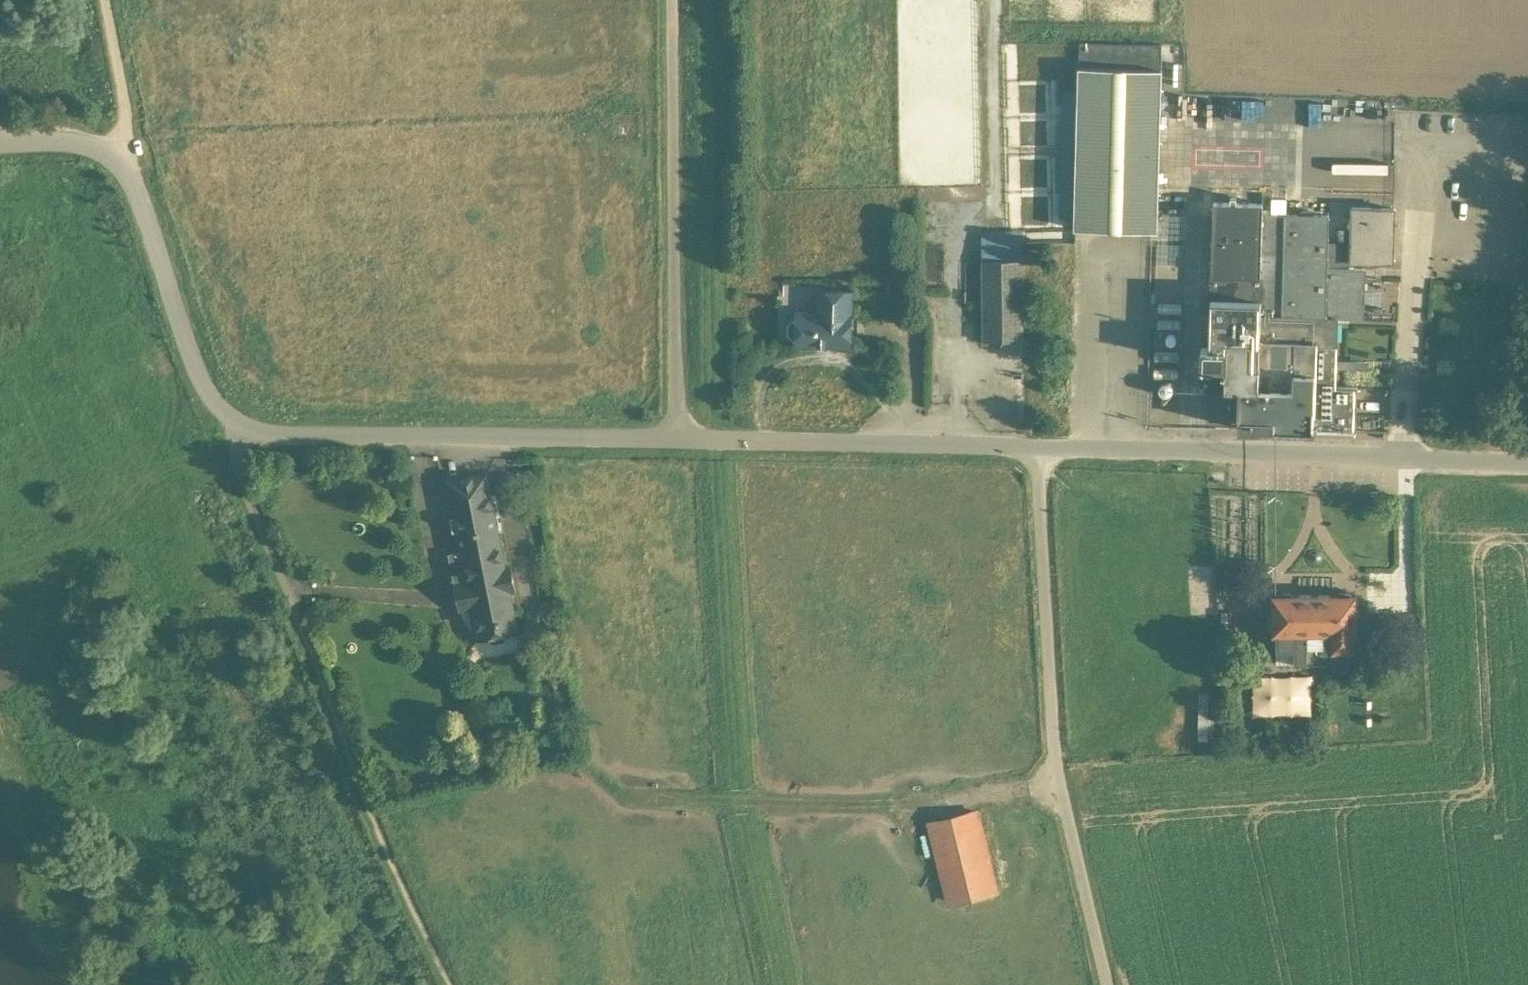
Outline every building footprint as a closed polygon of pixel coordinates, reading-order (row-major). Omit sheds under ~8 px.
[(1079,66),(1075,227),(1157,229),(1163,43),(1080,41),(1079,66)] [(1367,267),(1356,266),(1356,261),(1351,261),(1353,207),(1328,207),(1328,212),(1264,211),(1264,197),(1214,196),(1212,279),(1211,346),(1202,346),(1202,388),(1240,389),(1239,427),(1244,427),(1244,429),(1272,429),(1272,428),(1279,428),(1356,431),(1358,386),(1337,385),(1339,317),(1365,318),(1367,267)] [(1353,207),(1351,261),(1356,261),(1394,261),(1396,206),(1353,204),(1353,207)] [(853,290),(816,289),(816,309),(797,308),(797,318),(794,318),(790,322),(790,331),(794,335),(797,335),(797,344),(852,345),(853,290)] [(1499,430),(1499,418),(1482,418),(1482,430),(1499,430)] [(505,566),(487,473),(450,480),(463,548),(451,551),(462,608),(472,606),(478,638),(484,636),(494,643),(505,641),(512,631),(518,630),(509,589),(515,588),(511,565),(505,566)] [(1221,570),(1220,602),(1252,603),(1254,572),(1221,570)] [(1274,595),(1274,614),(1271,614),(1271,633),(1275,633),(1275,649),(1294,649),(1293,662),(1308,662),(1308,634),(1315,634),(1315,594),(1293,595),(1293,594),(1290,590),(1282,590),(1279,593),(1278,594),(1278,595),(1274,595)] [(1332,651),(1339,650),(1353,650),(1353,632),(1358,632),(1358,615),(1356,615),(1356,594),(1352,594),(1352,593),(1349,590),(1341,590),(1337,593),(1337,594),(1315,594),(1315,634),(1321,634),(1321,649),(1332,649),(1332,651)] [(1335,651),(1335,667),(1355,668),(1355,652),(1335,651)] [(562,655),(549,657),(552,673),(564,671),(562,655)] [(1255,717),(1315,715),(1314,672),(1254,674),(1255,717)] [(1197,690),(1197,737),(1211,737),(1211,691),(1197,690)] [(978,810),(930,822),(949,901),(998,889),(978,810)]
